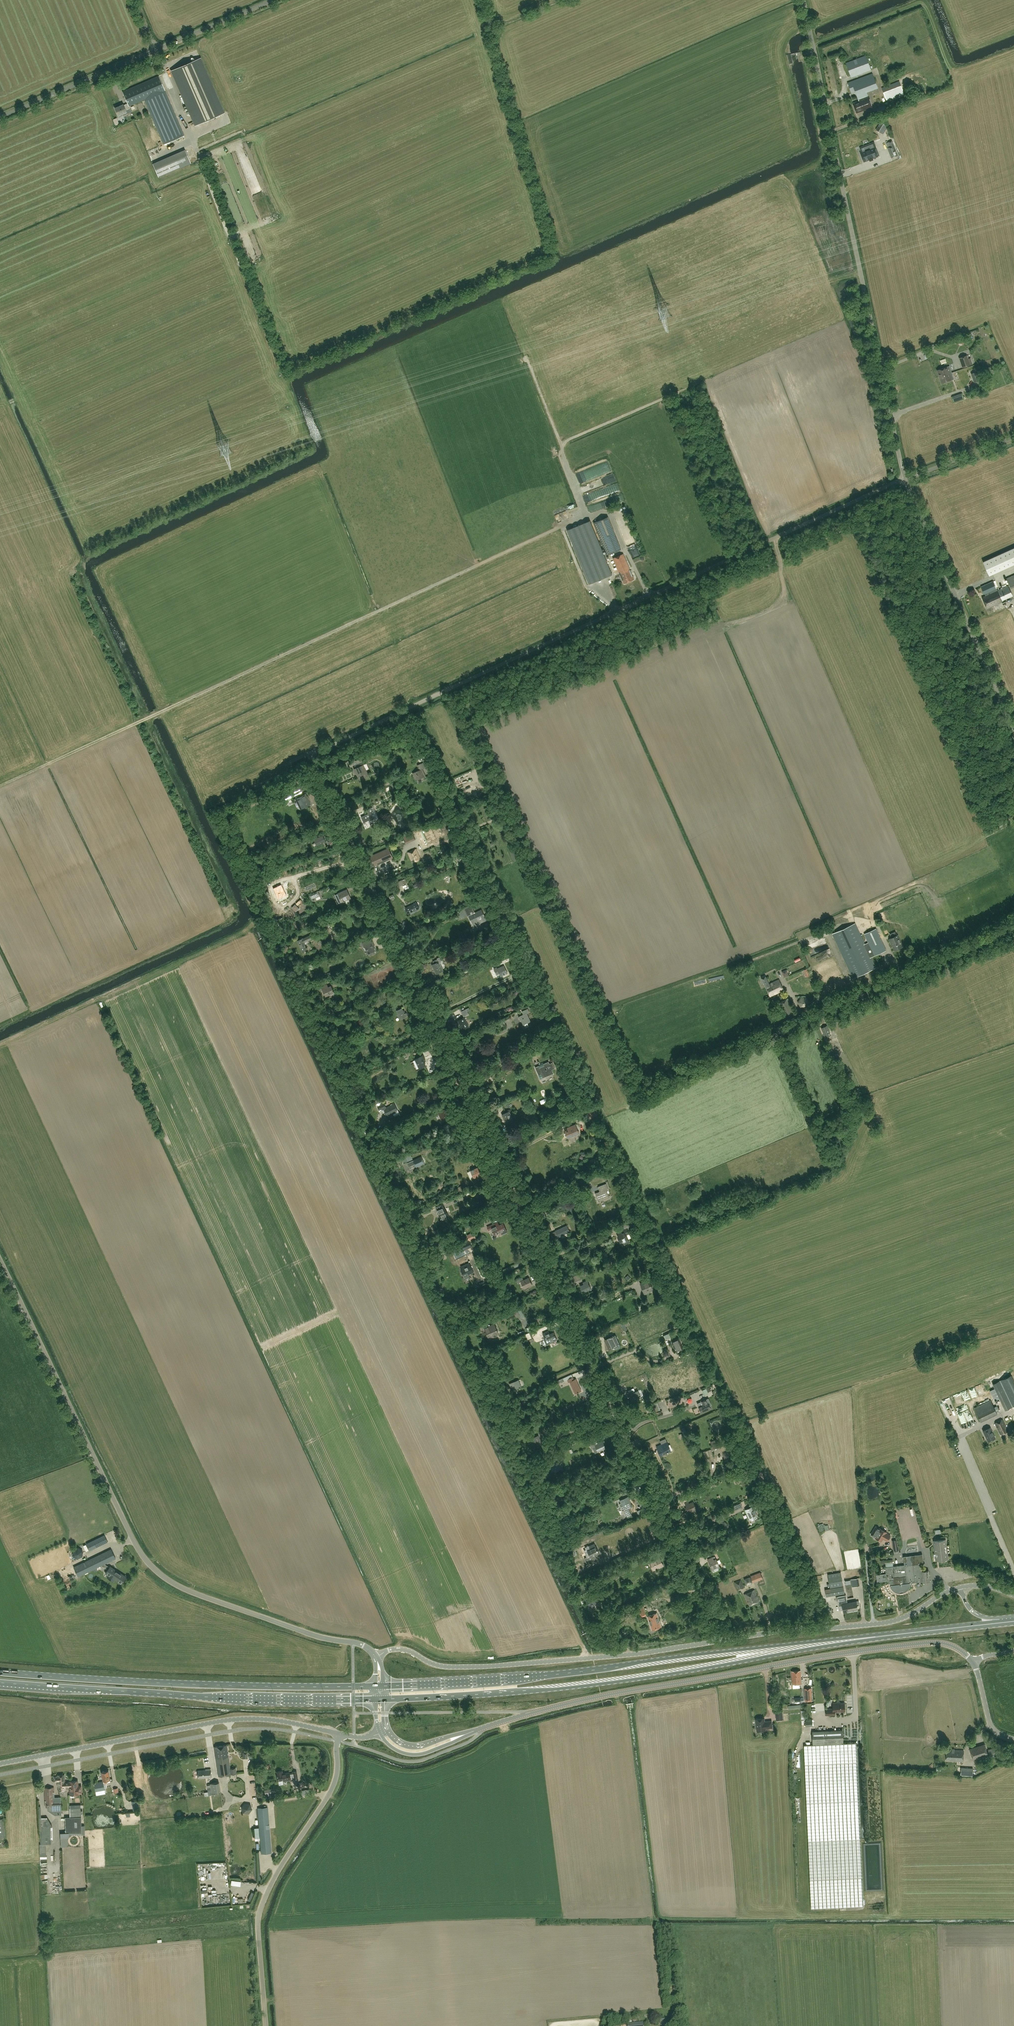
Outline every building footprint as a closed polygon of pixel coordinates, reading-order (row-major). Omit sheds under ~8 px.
[(865,56),(846,63),(851,77),(871,70),(865,56)] [(223,113),(200,58),(171,70),(195,125),(223,113)] [(866,92),(877,88),(872,73),(848,82),(851,93),(855,91),(858,98),(867,95),(866,92)] [(129,106),(144,99),(163,144),(184,135),(159,76),(122,91),(127,103),(124,105),(123,104),(115,108),(118,115),(122,114),(123,116),(132,112),(129,106)] [(882,88),(887,102),(904,95),(899,81),(882,88)] [(868,97),(852,103),(856,113),(872,107),(868,97)] [(884,105),(876,108),(879,115),(887,112),(884,105)] [(878,126),(876,130),(881,132),(883,129),(886,124),(882,121),(878,126)] [(889,142),(890,147),(887,148),(891,158),(897,155),(892,141),(889,142)] [(874,147),(860,152),(864,162),(870,159),(870,160),(873,159),(872,158),(878,156),(874,147)] [(185,150),(153,164),(159,176),(191,163),(185,150)] [(217,175),(223,190),(228,188),(220,166),(217,167),(219,174),(217,175)] [(961,336),(958,342),(963,345),(967,338),(961,336)] [(970,365),(967,356),(967,355),(959,358),(962,367),(970,365)] [(939,377),(949,374),(947,367),(937,370),(939,377)] [(949,374),(939,377),(942,383),(951,380),(949,374)] [(596,486),(614,479),(611,472),(593,479),(596,486)] [(594,496),(617,489),(615,483),(583,493),(585,497),(594,494),(594,496)] [(604,506),(621,500),(618,493),(602,500),(604,506)] [(561,519),(566,518),(565,511),(557,512),(558,516),(555,517),(556,521),(559,520),(558,516),(561,516),(561,519)] [(608,517),(594,523),(607,555),(621,549),(608,517)] [(589,521),(575,527),(566,530),(589,584),(611,575),(609,570),(589,521)] [(1013,564),(1013,548),(983,561),(989,575),(1013,564)] [(613,558),(620,575),(624,584),(634,580),(623,554),(613,558)] [(981,587),(985,594),(986,594),(987,595),(982,597),(987,608),(1003,601),(1002,600),(1013,596),(1008,586),(992,593),(991,591),(996,589),(993,582),(981,587)] [(433,753),(429,755),(432,760),(429,761),(430,764),(437,761),(433,753)] [(304,754),(289,760),(291,765),(305,758),(304,754)] [(361,766),(355,769),(358,777),(364,774),(365,777),(368,776),(362,762),(360,763),(361,766)] [(423,779),(426,777),(420,764),(417,765),(420,770),(413,773),(416,780),(422,777),(423,779)] [(284,802),(295,796),(292,792),(281,798),(284,802)] [(305,793),(295,798),(296,800),(297,799),(301,807),(310,803),(305,793)] [(369,821),(374,819),(371,812),(374,811),(372,807),(367,810),(369,814),(361,817),(364,823),(369,820),(369,821)] [(432,841),(426,828),(417,832),(423,846),(432,841)] [(412,832),(403,836),(407,843),(415,839),(412,832)] [(323,836),(315,840),(317,845),(322,843),(321,842),(325,840),(323,836)] [(371,868),(394,858),(389,847),(366,858),(371,868)] [(510,850),(515,860),(519,858),(515,848),(510,850)] [(416,849),(408,853),(412,862),(420,859),(416,849)] [(283,884),(273,888),(276,895),(278,899),(280,898),(287,894),(283,884)] [(347,889),(338,893),(342,903),(351,898),(347,889)] [(314,894),(311,895),(313,901),(316,900),(316,898),(320,896),(319,892),(314,894)] [(416,903),(406,908),(408,914),(419,908),(416,903)] [(488,915),(485,916),(482,910),(472,915),(474,920),(483,916),(484,919),(489,916),(488,915)] [(865,944),(856,923),(832,934),(853,978),(876,968),(871,957),(886,950),(876,929),(864,934),(868,942),(865,944)] [(890,939),(895,950),(903,946),(898,935),(897,935),(896,932),(890,934),(892,938),(890,939)] [(303,938),(298,941),(302,951),(308,949),(305,942),(313,938),(311,935),(303,939),(303,938)] [(370,939),(362,942),(364,947),(365,946),(368,953),(375,951),(370,939)] [(818,953),(810,957),(812,963),(821,959),(818,953)] [(437,958),(439,962),(432,965),(436,974),(443,971),(440,964),(441,963),(441,961),(442,961),(440,957),(437,958)] [(497,967),(494,969),(497,975),(500,974),(501,976),(508,973),(504,966),(498,969),(497,967)] [(784,990),(779,980),(769,984),(765,975),(761,977),(770,996),(784,990)] [(323,990),(326,996),(334,992),(331,985),(323,989),(321,986),(318,988),(320,992),(323,990)] [(779,1003),(779,1004),(777,1005),(778,1008),(781,1007),(785,1017),(794,1013),(788,998),(779,1003)] [(801,1007),(806,1008),(809,1003),(807,998),(801,998),(798,1002),(801,1007)] [(400,1019),(408,1015),(407,1013),(405,1013),(402,1008),(397,1010),(400,1019)] [(523,1015),(519,1017),(520,1020),(521,1019),(524,1025),(531,1021),(527,1014),(530,1012),(528,1009),(522,1012),(523,1015)] [(543,1018),(552,1013),(550,1009),(541,1014),(543,1018)] [(779,1020),(783,1018),(780,1011),(775,1013),(779,1020)] [(464,1018),(458,1021),(463,1030),(469,1027),(464,1018)] [(831,1035),(827,1025),(821,1028),(825,1037),(831,1035)] [(421,1056),(416,1059),(420,1068),(425,1065),(421,1056)] [(540,1068),(539,1066),(535,1067),(539,1075),(542,1074),(543,1077),(553,1073),(552,1070),(555,1069),(553,1063),(550,1064),(549,1062),(544,1064),(544,1066),(540,1068)] [(393,1105),(386,1108),(384,1103),(377,1106),(379,1111),(382,1109),(384,1113),(386,1111),(388,1115),(397,1110),(394,1104),(395,1104),(394,1103),(392,1104),(393,1105)] [(594,1109),(587,1112),(591,1119),(597,1115),(597,1114),(599,1113),(596,1108),(594,1109)] [(444,1109),(438,1112),(442,1121),(449,1117),(448,1115),(447,1116),(444,1109)] [(510,1111),(503,1114),(507,1124),(514,1121),(510,1111)] [(567,1136),(567,1138),(578,1133),(575,1124),(565,1128),(566,1130),(564,1131),(565,1132),(564,1133),(564,1134),(565,1136),(566,1137),(567,1136)] [(364,1132),(361,1133),(363,1137),(371,1135),(369,1129),(364,1131),(364,1132)] [(411,1154),(402,1158),(404,1163),(413,1159),(411,1154)] [(424,1163),(421,1157),(408,1163),(409,1166),(413,1164),(413,1165),(414,1164),(415,1163),(416,1166),(424,1163)] [(473,1169),(471,1170),(474,1178),(476,1177),(478,1180),(483,1178),(478,1167),(474,1169),(474,1168),(473,1169)] [(606,1189),(608,1189),(606,1183),(598,1186),(600,1191),(595,1193),(598,1202),(610,1197),(606,1189)] [(447,1212),(445,1208),(438,1211),(442,1220),(449,1217),(447,1212)] [(630,1220),(632,1226),(637,1224),(636,1222),(639,1221),(638,1217),(630,1220)] [(478,1226),(484,1223),(482,1218),(480,1219),(480,1218),(477,1219),(477,1220),(475,1221),(478,1226)] [(487,1227),(489,1231),(492,1229),(495,1234),(506,1229),(503,1224),(500,1225),(498,1222),(487,1227)] [(567,1226),(555,1231),(552,1233),(556,1240),(559,1238),(558,1237),(561,1236),(562,1238),(568,1235),(567,1233),(570,1232),(567,1226)] [(617,1237),(620,1243),(622,1242),(624,1245),(630,1242),(627,1235),(629,1234),(627,1229),(622,1231),(623,1234),(617,1237)] [(474,1233),(473,1232),(467,1235),(469,1240),(476,1237),(474,1233)] [(469,1240),(460,1245),(464,1251),(472,1247),(469,1240)] [(455,1253),(461,1251),(458,1245),(453,1248),(455,1253)] [(468,1267),(461,1270),(462,1271),(461,1272),(462,1274),(463,1274),(464,1276),(474,1271),(469,1262),(466,1264),(468,1267)] [(521,1282),(524,1288),(532,1285),(529,1278),(524,1280),(522,1278),(517,1280),(518,1283),(521,1282)] [(584,1284),(580,1286),(583,1292),(591,1289),(587,1280),(583,1282),(584,1284)] [(649,1280),(640,1283),(645,1294),(650,1292),(649,1290),(653,1289),(649,1280)] [(622,1328),(630,1324),(628,1318),(620,1322),(622,1328)] [(485,1331),(488,1337),(498,1332),(496,1326),(491,1328),(490,1326),(489,1326),(488,1323),(482,1325),(484,1329),(485,1328),(486,1331),(485,1331)] [(528,1340),(533,1338),(530,1332),(533,1330),(531,1326),(526,1328),(527,1333),(525,1334),(528,1340)] [(548,1331),(543,1334),(546,1340),(548,1339),(549,1342),(557,1339),(555,1335),(556,1335),(554,1332),(550,1334),(548,1331)] [(618,1345),(613,1335),(604,1339),(609,1349),(614,1347),(618,1345)] [(672,1341),(677,1352),(683,1349),(678,1339),(672,1341)] [(570,1382),(575,1393),(581,1391),(576,1379),(574,1380),(573,1376),(572,1377),(571,1375),(563,1378),(564,1381),(567,1379),(569,1383),(570,1382)] [(992,1384),(995,1389),(999,1398),(1005,1410),(1013,1406),(1013,1383),(1010,1375),(1000,1380),(992,1384)] [(517,1391),(516,1389),(521,1387),(519,1380),(509,1384),(511,1387),(512,1387),(513,1390),(512,1390),(513,1393),(517,1391)] [(999,1398),(995,1389),(990,1391),(995,1401),(999,1398)] [(639,1397),(640,1396),(638,1391),(634,1393),(633,1391),(629,1393),(631,1399),(635,1397),(636,1399),(640,1398),(639,1397)] [(698,1406),(701,1413),(711,1408),(706,1399),(702,1401),(704,1404),(698,1406)] [(990,1400),(973,1405),(978,1421),(995,1415),(990,1400)] [(1002,1419),(995,1423),(998,1430),(1001,1435),(1008,1431),(1002,1419)] [(995,1438),(990,1428),(983,1431),(988,1442),(995,1438)] [(538,1436),(530,1439),(531,1442),(532,1442),(534,1448),(542,1445),(538,1436)] [(606,1449),(603,1441),(596,1444),(595,1442),(590,1444),(592,1449),(593,1449),(595,1452),(603,1449),(604,1450),(606,1449)] [(724,1444),(727,1450),(725,1451),(722,1453),(726,1460),(730,1458),(730,1459),(732,1460),(735,1458),(736,1456),(733,1451),(732,1452),(730,1448),(729,1447),(731,1446),(731,1445),(732,1445),(730,1441),(724,1444)] [(667,1442),(656,1446),(660,1455),(671,1450),(667,1442)] [(561,1495),(555,1498),(553,1493),(547,1495),(548,1498),(545,1499),(546,1501),(548,1500),(549,1503),(553,1501),(555,1506),(564,1502),(561,1495)] [(620,1500),(621,1503),(620,1504),(623,1511),(632,1507),(628,1497),(620,1500)] [(738,1509),(746,1505),(744,1501),(736,1504),(738,1509)] [(688,1503),(685,1504),(689,1512),(696,1509),(693,1502),(689,1504),(688,1503)] [(754,1503),(749,1506),(750,1508),(746,1510),(747,1514),(746,1515),(749,1519),(750,1519),(757,1516),(754,1509),(756,1508),(754,1503)] [(881,1528),(880,1529),(876,1526),(872,1532),(877,1535),(875,1537),(881,1541),(883,1538),(884,1539),(887,1541),(890,1535),(886,1533),(887,1532),(881,1528)] [(104,1535),(86,1544),(90,1550),(108,1542),(104,1535)] [(946,1539),(933,1541),(936,1561),(948,1559),(946,1539)] [(590,1555),(584,1558),(586,1563),(592,1560),(596,1558),(595,1555),(599,1553),(598,1550),(598,1549),(597,1550),(594,1544),(589,1546),(590,1549),(588,1551),(590,1555)] [(82,1556),(83,1551),(78,1548),(73,1550),(73,1555),(77,1558),(82,1556)] [(116,1558),(111,1549),(74,1567),(78,1577),(102,1566),(108,1570),(105,1573),(108,1575),(107,1577),(113,1581),(115,1580),(121,1584),(126,1576),(110,1566),(109,1567),(104,1564),(116,1558)] [(897,1566),(893,1566),(885,1567),(886,1574),(876,1575),(877,1582),(890,1581),(890,1585),(892,1588),(893,1590),(896,1591),(898,1592),(901,1592),(904,1591),(906,1590),(908,1588),(910,1586),(910,1583),(923,1581),(923,1582),(929,1581),(928,1570),(922,1571),(921,1562),(924,1562),(923,1554),(904,1556),(905,1565),(897,1566)] [(712,1569),(719,1566),(715,1556),(707,1559),(712,1569)] [(649,1561),(652,1568),(659,1565),(660,1567),(663,1566),(661,1562),(661,1561),(659,1557),(649,1561)] [(753,1582),(763,1578),(760,1572),(750,1576),(753,1582)] [(843,1585),(841,1572),(828,1574),(830,1588),(843,1585)] [(851,1579),(852,1587),(859,1586),(858,1578),(851,1579)] [(744,1588),(740,1580),(735,1582),(738,1590),(744,1588)] [(843,1586),(825,1590),(826,1597),(845,1594),(843,1586)] [(754,1590),(744,1594),(750,1606),(760,1602),(754,1590)] [(593,1595),(586,1598),(590,1607),(597,1604),(594,1599),(597,1598),(595,1593),(592,1594),(593,1595)] [(847,1603),(846,1595),(838,1596),(839,1605),(842,1604),(843,1612),(849,1611),(847,1603)] [(859,1601),(847,1603),(849,1611),(858,1610),(857,1604),(859,1604),(859,1601)] [(646,1612),(643,1604),(637,1606),(640,1614),(646,1612)] [(661,1626),(657,1613),(647,1616),(652,1630),(661,1626)] [(448,1623),(443,1625),(447,1636),(451,1635),(448,1626),(449,1626),(448,1623)] [(458,1633),(460,1639),(469,1637),(468,1631),(458,1633)] [(801,1684),(800,1670),(791,1671),(792,1684),(801,1684)] [(833,1709),(826,1709),(826,1715),(835,1715),(835,1711),(845,1711),(845,1703),(838,1704),(838,1703),(832,1703),(833,1709)] [(764,1718),(755,1719),(757,1731),(766,1730),(765,1728),(772,1728),(772,1721),(765,1721),(764,1718)] [(864,1906),(862,1877),(856,1743),(843,1743),(843,1731),(812,1732),(813,1745),(804,1745),(810,1880),(811,1908),(864,1906)] [(973,1761),(989,1756),(985,1744),(970,1749),(973,1761)] [(226,1745),(214,1747),(218,1776),(236,1774),(235,1768),(230,1769),(226,1745)] [(999,1757),(997,1749),(988,1751),(991,1759),(999,1757)] [(964,1750),(947,1750),(946,1761),(963,1762),(964,1750)] [(211,1777),(211,1770),(197,1771),(198,1778),(211,1777)] [(108,1771),(101,1772),(103,1781),(110,1779),(108,1771)] [(277,1776),(277,1780),(283,1779),(283,1781),(297,1779),(296,1772),(293,1772),(293,1773),(290,1774),(290,1772),(283,1773),(282,1771),(277,1772),(277,1776)] [(69,1784),(69,1782),(65,1782),(64,1775),(57,1775),(57,1777),(54,1777),(54,1782),(58,1781),(58,1791),(65,1791),(65,1787),(69,1787),(70,1787),(70,1784),(69,1784)] [(69,1787),(70,1795),(79,1794),(82,1793),(81,1786),(78,1786),(78,1781),(69,1781),(69,1782),(69,1784),(70,1784),(70,1787),(69,1787)] [(94,1783),(97,1795),(105,1794),(103,1781),(94,1783)] [(210,1783),(211,1786),(207,1787),(208,1795),(216,1794),(215,1792),(220,1791),(219,1782),(210,1783)] [(62,1814),(61,1797),(54,1797),(54,1787),(44,1787),(45,1807),(47,1806),(47,1809),(54,1809),(55,1814),(62,1814)] [(197,1797),(177,1799),(178,1812),(186,1812),(186,1814),(217,1810),(217,1807),(220,1807),(219,1801),(212,1801),(212,1802),(198,1803),(197,1797)] [(241,1808),(243,1813),(249,1814),(252,1810),(250,1804),(245,1803),(241,1808)] [(65,1817),(66,1830),(66,1832),(60,1832),(61,1841),(68,1841),(68,1838),(69,1838),(69,1832),(81,1832),(81,1830),(80,1805),(76,1805),(70,1805),(70,1817),(65,1817)] [(258,1808),(261,1853),(271,1852),(267,1807),(258,1808)] [(47,1817),(39,1817),(41,1844),(39,1844),(40,1856),(46,1856),(46,1844),(51,1843),(50,1826),(52,1826),(47,1817)]
